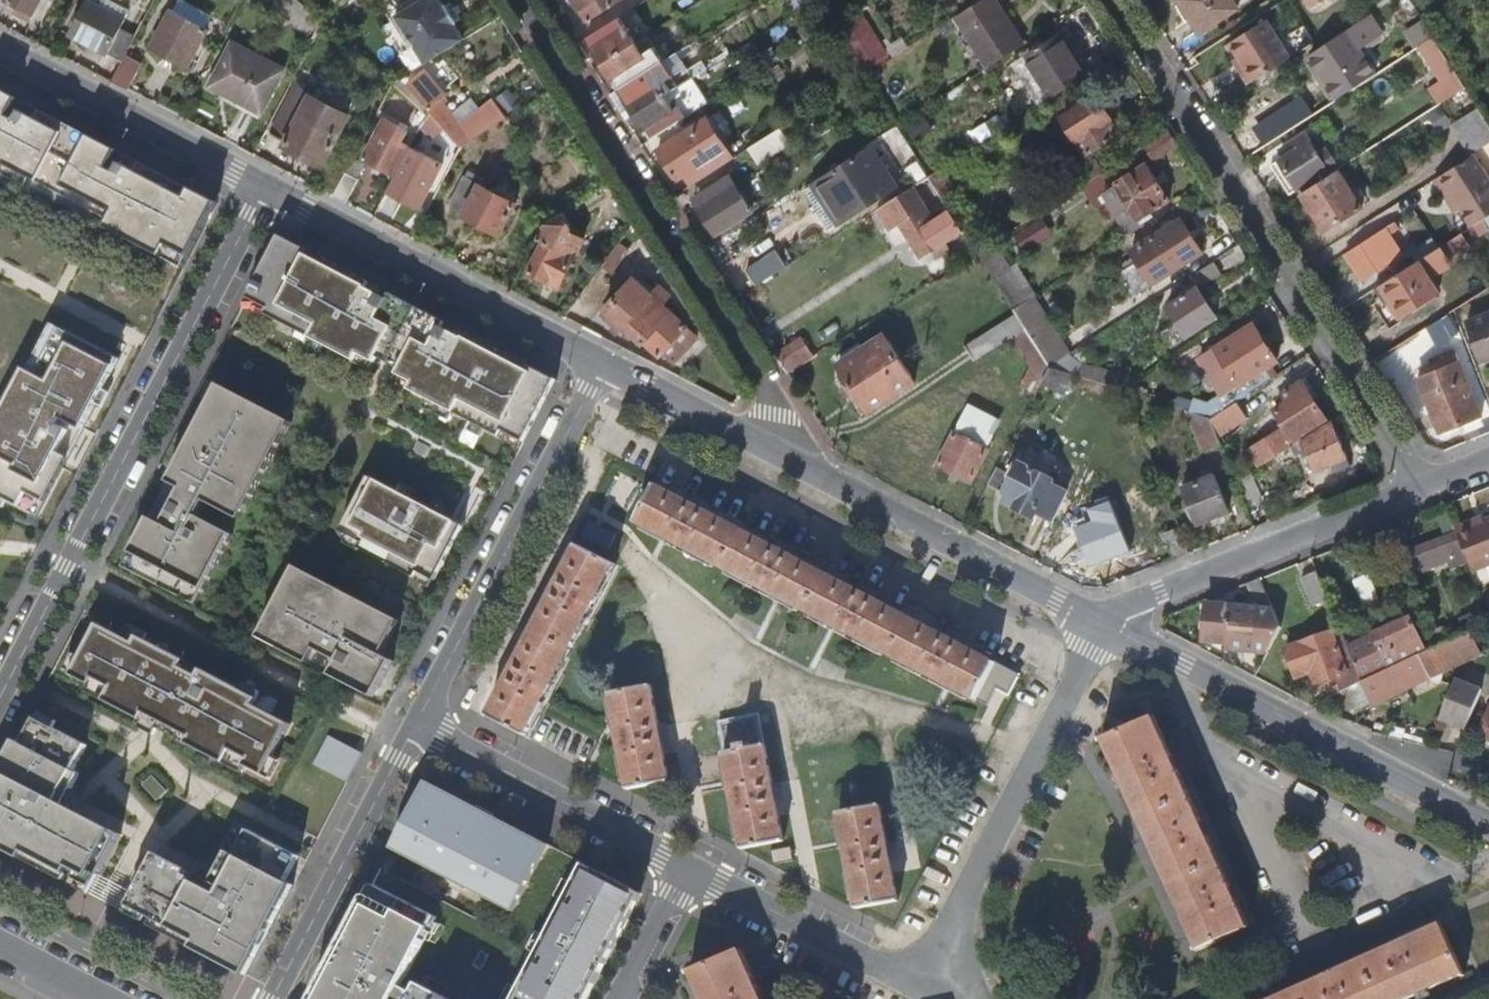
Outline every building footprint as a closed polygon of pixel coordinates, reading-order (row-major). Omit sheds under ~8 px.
[(2,5),(3,3),(32,18),(40,0),(0,0),(0,4),(2,5)] [(121,63),(124,57),(135,37),(119,27),(123,19),(98,6),(87,0),(69,34),(121,63)] [(98,6),(123,19),(129,9),(111,0),(102,0),(98,6)] [(172,11),(204,28),(211,15),(185,0),(178,0),(172,11)] [(278,12),(290,0),(266,0),(278,12)] [(286,9),(308,33),(321,21),(302,0),(295,0),(286,9)] [(466,38),(457,24),(459,21),(448,4),(446,5),(442,0),(420,0),(398,14),(428,61),(466,38)] [(584,19),(614,0),(572,0),(584,19)] [(795,12),(814,0),(787,0),(795,12)] [(1022,44),(994,0),(980,0),(956,15),(988,66),(1022,44)] [(1232,0),(1180,0),(1201,33),(1238,9),(1232,0)] [(1318,10),(1332,0),(1311,0),(1318,10)] [(172,11),(169,10),(149,50),(185,69),(205,28),(204,28),(172,11)] [(859,12),(833,27),(863,73),(887,56),(859,12)] [(1375,17),(1352,33),(1363,50),(1387,34),(1375,17)] [(586,37),(602,63),(632,44),(616,18),(586,37)] [(1236,73),(1245,88),(1285,62),(1261,23),(1227,46),(1241,69),(1236,73)] [(1409,36),(1418,49),(1420,48),(1435,38),(1427,24),(1409,36)] [(1351,92),(1378,74),(1363,50),(1352,33),(1325,50),(1343,76),(1330,85),(1340,99),(1351,92)] [(1055,95),(1106,63),(1097,51),(1076,64),(1057,34),(1024,54),(1044,85),(1047,82),(1055,95)] [(643,37),(632,44),(638,54),(649,46),(643,37)] [(1457,72),(1435,38),(1420,48),(1442,81),(1457,72)] [(602,63),(618,89),(645,72),(660,62),(649,46),(638,54),(632,44),(602,63)] [(283,72),(233,45),(210,90),(231,101),(234,98),(262,114),(283,72)] [(1044,85),(1024,54),(1011,63),(1039,105),(1055,95),(1047,82),(1044,85)] [(121,63),(111,83),(128,91),(140,66),(124,57),(121,63)] [(1457,72),(1468,89),(1482,80),(1471,63),(1457,72)] [(690,68),(656,90),(661,97),(681,85),(695,76),(690,68)] [(493,100),(478,110),(458,124),(440,100),(443,97),(424,71),(406,85),(415,96),(411,102),(427,116),(443,131),(461,147),(489,130),(507,119),(493,100)] [(621,113),(625,120),(661,97),(656,90),(645,72),(618,89),(630,107),(621,113)] [(311,92),(297,85),(270,134),(287,144),(286,147),(323,166),(348,119),(309,97),(311,92)] [(637,122),(649,139),(677,122),(664,102),(684,90),(681,85),(661,97),(625,120),(630,127),(637,122)] [(0,90),(0,173),(4,175),(8,167),(111,221),(106,229),(184,269),(218,203),(0,90)] [(1112,117),(1097,96),(1084,103),(1080,98),(1064,109),(1067,114),(1062,118),(1085,153),(1116,133),(1109,120),(1112,117)] [(1282,119),(1290,131),(1312,117),(1303,102),(1280,116),(1282,119)] [(1452,128),(1439,110),(1430,116),(1442,135),(1452,128)] [(1488,147),(1488,122),(1482,111),(1459,127),(1476,155),(1488,147)] [(432,144),(443,131),(427,116),(419,131),(432,144)] [(655,150),(681,190),(705,175),(732,158),(724,147),(704,118),(655,150)] [(1254,136),(1263,149),(1290,131),(1282,119),(1254,136)] [(788,142),(779,128),(748,148),(757,163),(788,142)] [(395,176),(410,148),(377,131),(363,159),(395,176)] [(1154,157),(1175,143),(1168,131),(1145,145),(1154,157)] [(1328,172),(1317,155),(1311,146),(1315,143),(1310,135),(1298,143),(1301,149),(1282,162),(1283,164),(1273,169),(1281,182),(1290,177),(1299,191),(1328,172)] [(894,185),(869,146),(815,181),(840,220),(894,185)] [(395,176),(386,193),(417,210),(441,165),(410,148),(395,176)] [(1326,148),(1317,155),(1328,172),(1337,166),(1326,148)] [(1105,171),(1095,156),(1080,166),(1089,181),(1105,171)] [(1434,182),(1442,195),(1450,191),(1461,210),(1472,228),(1483,221),(1488,217),(1488,200),(1475,177),(1481,172),(1472,158),(1434,182)] [(352,159),(332,198),(345,205),(363,168),(358,165),(359,163),(352,159)] [(1168,200),(1144,163),(1116,182),(1116,184),(1107,190),(1112,197),(1109,200),(1129,230),(1141,222),(1138,218),(1168,200)] [(111,221),(8,167),(4,175),(106,229),(111,221)] [(945,167),(933,174),(946,198),(958,191),(945,167)] [(1339,172),(1302,195),(1327,233),(1363,209),(1339,172)] [(1481,172),(1475,177),(1488,200),(1488,186),(1481,172)] [(935,206),(944,200),(928,175),(919,181),(935,206)] [(751,212),(728,177),(694,200),(717,234),(751,212)] [(1290,177),(1281,182),(1290,197),(1299,191),(1290,177)] [(515,206),(464,179),(447,211),(498,238),(515,206)] [(920,256),(963,229),(949,207),(932,219),(910,187),(877,208),(890,230),(899,223),(920,256)] [(1450,191),(1442,195),(1453,215),(1461,210),(1450,191)] [(545,225),(538,238),(545,242),(530,270),(560,286),(583,241),(571,233),(573,230),(563,214),(545,225)] [(1152,284),(1200,252),(1179,218),(1130,250),(1152,284)] [(1398,223),(1387,229),(1392,236),(1402,229),(1398,223)] [(1387,229),(1346,255),(1364,282),(1405,256),(1392,236),(1387,229)] [(1468,246),(1461,235),(1440,249),(1447,260),(1468,246)] [(525,442),(557,380),(467,333),(464,339),(451,333),(455,327),(383,289),(379,295),(367,289),(370,283),(280,236),(248,298),(269,309),(266,315),(356,362),(360,355),(376,363),(378,358),(401,370),(398,375),(414,383),(410,390),(501,437),(504,431),(525,442)] [(623,238),(611,255),(623,263),(634,246),(623,238)] [(995,240),(977,252),(1013,308),(1030,297),(1037,293),(1018,262),(1011,266),(995,240)] [(1440,249),(1381,287),(1399,317),(1437,292),(1431,279),(1450,265),(1447,260),(1440,249)] [(746,271),(755,286),(785,267),(775,252),(746,271)] [(1224,275),(1215,259),(1198,270),(1207,285),(1224,275)] [(663,352),(686,327),(661,304),(651,294),(635,280),(608,309),(626,326),(659,356),(663,352)] [(651,294),(661,304),(668,297),(658,287),(651,294)] [(1216,316),(1198,287),(1168,306),(1186,335),(1216,316)] [(1043,318),(1030,297),(1013,308),(1015,310),(1025,327),(1027,329),(1043,318)] [(626,326),(608,309),(601,318),(611,328),(609,330),(616,337),(626,326)] [(975,359),(1012,336),(1025,327),(1015,310),(964,343),(975,359)] [(1471,322),(1485,360),(1488,359),(1488,315),(1471,322)] [(1050,366),(1066,355),(1043,318),(1027,329),(1050,366)] [(38,516),(125,350),(66,319),(42,365),(31,359),(0,418),(0,496),(38,516)] [(1262,385),(1270,380),(1263,369),(1277,360),(1253,324),(1207,354),(1213,365),(1207,369),(1231,405),(1239,400),(1262,385)] [(697,338),(686,327),(663,352),(673,363),(697,338)] [(1042,381),(1050,366),(1027,329),(1025,327),(1012,336),(1031,364),(1021,383),(1036,392),(1042,381)] [(914,380),(885,333),(839,364),(848,376),(841,380),(862,414),(914,380)] [(777,356),(785,369),(811,352),(802,340),(777,356)] [(1460,362),(1420,377),(1439,430),(1479,414),(1460,362)] [(1072,373),(1050,366),(1042,381),(1063,391),(1072,373)] [(1275,409),(1296,443),(1329,421),(1302,380),(1283,393),(1288,401),(1275,409)] [(239,520),(291,423),(219,384),(121,566),(192,605),(231,535),(196,516),(204,501),(239,520)] [(1270,399),(1262,385),(1239,400),(1246,414),(1250,411),(1254,417),(1269,409),(1265,402),(1270,399)] [(1140,394),(1124,389),(1130,404),(1140,394)] [(1230,406),(1226,400),(1220,404),(1223,410),(1230,406)] [(970,405),(955,435),(989,452),(1004,423),(970,405)] [(1202,449),(1222,442),(1212,417),(1185,409),(1202,449)] [(1352,467),(1331,419),(1329,421),(1296,443),(1294,444),(1292,446),(1296,455),(1304,453),(1306,458),(1312,456),(1316,470),(1330,465),(1334,475),(1352,467)] [(1261,448),(1270,460),(1277,455),(1285,450),(1292,446),(1294,444),(1284,427),(1266,438),(1269,443),(1261,448)] [(989,452),(955,435),(938,468),(971,485),(989,452)] [(431,448),(419,442),(414,451),(426,457),(431,448)] [(1288,455),(1285,450),(1277,455),(1280,460),(1288,455)] [(1056,482),(1021,465),(1007,495),(1009,496),(1005,504),(1036,520),(1038,516),(1052,523),(1065,495),(1053,488),(1056,482)] [(1006,473),(997,468),(989,485),(997,491),(1006,473)] [(1237,482),(1247,506),(1263,498),(1252,472),(1237,482)] [(1229,510),(1215,474),(1184,487),(1199,523),(1229,510)] [(464,526),(370,477),(341,531),(363,543),(361,548),(417,578),(419,572),(436,581),(464,526)] [(973,698),(993,661),(656,486),(637,523),(973,698)] [(1473,525),(1483,521),(1481,517),(1471,521),(1473,525)] [(1455,527),(1457,533),(1466,555),(1470,564),(1472,568),(1488,561),(1488,518),(1483,521),(1473,525),(1471,521),(1455,527)] [(1449,563),(1466,555),(1457,533),(1404,555),(1414,577),(1449,563)] [(578,546),(490,713),(526,731),(536,712),(614,564),(578,546)] [(1470,564),(1466,555),(1449,563),(1452,572),(1470,564)] [(296,565),(258,636),(373,698),(392,661),(382,655),(400,621),(296,565)] [(1330,601),(1319,573),(1304,579),(1316,607),(1330,601)] [(1260,580),(1245,586),(1255,612),(1209,607),(1206,641),(1228,642),(1228,652),(1269,656),(1282,632),(1260,580)] [(1460,620),(1467,634),(1478,629),(1488,624),(1481,609),(1460,620)] [(1436,648),(1433,641),(1398,658),(1395,651),(1420,638),(1410,616),(1365,638),(1348,646),(1360,675),(1363,683),(1434,649),(1436,648)] [(141,721),(158,730),(242,774),(245,767),(264,777),(273,759),(291,726),(254,707),(258,700),(240,691),(145,641),(127,632),(124,638),(98,625),(81,658),(72,676),(90,686),(108,695),(104,701),(140,720),(141,721)] [(148,634),(130,625),(127,632),(145,641),(148,634)] [(1341,675),(1347,690),(1361,684),(1363,683),(1360,675),(1348,646),(1341,628),(1291,650),(1303,678),(1318,671),(1323,683),(1341,675)] [(1434,649),(1444,673),(1483,654),(1477,641),(1482,637),(1478,629),(1467,634),(1436,648),(1434,649)] [(1444,673),(1434,649),(1363,683),(1361,684),(1372,707),(1444,673)] [(81,658),(75,655),(65,673),(72,676),(81,658)] [(1482,691),(1456,680),(1439,719),(1465,730),(1482,691)] [(240,691),(258,700),(261,694),(244,684),(240,691)] [(671,777),(651,684),(611,692),(631,785),(671,777)] [(108,695),(90,686),(87,692),(104,701),(108,695)] [(1476,736),(1488,742),(1488,707),(1476,736)] [(40,713),(36,720),(54,729),(58,723),(40,713)] [(1154,717),(1102,741),(1163,880),(1196,953),(1249,929),(1154,717)] [(94,889),(122,836),(81,815),(65,806),(73,790),(81,775),(74,772),(87,747),(54,729),(36,720),(23,745),(16,742),(0,773),(0,848),(65,882),(69,875),(76,879),(94,889)] [(141,721),(140,720),(137,727),(155,736),(158,730),(141,721)] [(362,754),(330,737),(314,767),(347,784),(362,754)] [(782,836),(762,742),(723,751),(743,844),(782,836)] [(280,763),(273,759),(264,777),(270,780),(280,763)] [(549,845),(427,782),(392,849),(480,895),(513,912),(549,845)] [(81,815),(73,790),(65,806),(81,815)] [(895,893),(875,802),(835,810),(856,903),(895,893)] [(157,855),(129,908),(147,917),(154,921),(151,927),(246,977),(293,887),(287,883),(300,858),(236,825),(222,851),(229,854),(221,868),(213,884),(197,876),(157,855)] [(587,988),(592,990),(608,959),(606,958),(611,949),(613,950),(642,893),(584,863),(513,998),(581,998),(587,988)] [(213,884),(221,868),(197,876),(213,884)] [(94,889),(76,879),(72,886),(90,896),(94,889)] [(376,891),(386,896),(388,892),(376,886),(371,889),(314,998),(320,998),(376,891)] [(320,998),(448,998),(418,983),(413,993),(402,987),(437,918),(421,909),(388,892),(386,896),(376,891),(320,998)] [(147,917),(129,908),(126,914),(143,924),(147,917)] [(1440,925),(1274,998),(1414,998),(1462,977),(1440,925)] [(756,966),(745,971),(735,953),(682,978),(692,998),(771,998),(756,966)] [(592,990),(587,988),(581,998),(588,998),(592,990)]
